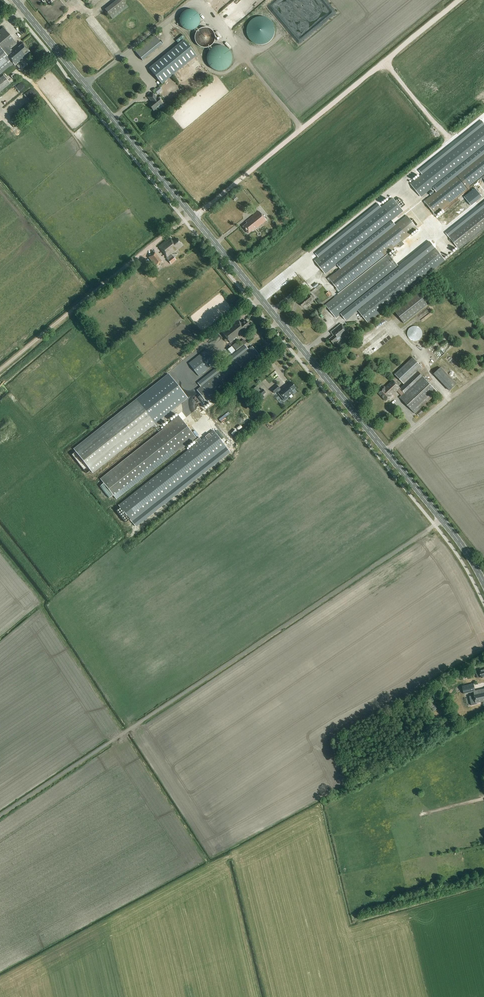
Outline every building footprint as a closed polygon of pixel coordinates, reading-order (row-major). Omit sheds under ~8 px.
[(112,20),(128,7),(122,0),(118,0),(105,10),(112,20)] [(184,29),(202,29),(202,11),(184,11),(184,29)] [(253,45),(278,41),(274,16),(249,20),(253,45)] [(204,26),(196,42),(212,49),(220,33),(204,26)] [(0,30),(0,74),(10,65),(11,66),(13,64),(15,66),(26,57),(25,56),(30,52),(23,44),(18,48),(17,46),(11,51),(10,50),(17,44),(3,27),(0,30)] [(142,61),(162,45),(154,35),(135,51),(142,61)] [(194,57),(196,55),(184,40),(149,68),(162,84),(192,59),(194,57)] [(235,55),(229,46),(220,45),(219,46),(213,50),(211,50),(210,60),(211,63),(216,70),(225,70),(228,69),(234,65),(235,56),(235,55)] [(3,76),(0,79),(0,92),(10,84),(3,76)] [(154,110),(162,104),(157,98),(153,94),(148,97),(152,102),(149,105),(154,110)] [(422,176),(483,126),(483,124),(482,121),(419,171),(422,176)] [(411,184),(422,198),(433,189),(483,148),(483,126),(422,176),(411,184)] [(436,193),(483,154),(483,148),(433,189),(436,193)] [(436,193),(429,198),(428,198),(423,202),(435,216),(440,212),(439,211),(482,177),(483,180),(483,154),(436,193)] [(482,197),(475,188),(464,197),(471,206),(482,197)] [(392,222),(404,212),(401,208),(405,205),(400,199),(396,202),(393,199),(381,208),(319,258),(315,261),(326,274),(337,266),(392,222)] [(448,237),(483,208),(483,203),(445,234),(448,237)] [(315,254),(319,258),(381,208),(378,204),(315,254)] [(448,237),(459,250),(483,229),(483,208),(448,237)] [(267,221),(259,211),(246,222),(247,223),(243,227),(248,234),(252,230),(253,231),(257,228),(258,228),(267,221)] [(344,289),(344,288),(418,229),(407,216),(395,225),(340,269),(333,275),(332,274),(328,279),(339,293),(344,289)] [(337,266),(340,269),(395,225),(392,222),(337,266)] [(176,261),(171,254),(182,245),(177,239),(173,242),(170,238),(159,247),(167,257),(168,259),(167,260),(171,265),(176,261)] [(430,242),(399,267),(340,314),(345,320),(358,310),(435,248),(430,242)] [(360,313),(368,322),(445,260),(435,248),(358,310),(360,313)] [(161,262),(154,253),(149,257),(156,267),(161,262)] [(389,254),(388,255),(325,305),(336,318),(340,314),(399,267),(389,254)] [(404,324),(428,305),(418,292),(394,311),(404,324)] [(312,295),(311,296),(309,294),(299,303),(303,307),(305,305),(306,306),(314,299),(313,299),(314,298),(312,295)] [(360,329),(368,322),(360,313),(353,319),(360,329)] [(230,343),(250,327),(245,320),(241,324),(237,320),(221,333),(230,343)] [(334,345),(349,333),(341,324),(331,332),(331,333),(334,336),(330,339),(330,340),(334,345)] [(422,335),(421,332),(420,329),(417,327),(414,327),(411,327),(408,330),(407,333),(407,336),(409,339),(411,341),(415,341),(418,340),(420,338),(422,335)] [(236,351),(243,345),(239,340),(232,346),(236,351)] [(197,390),(196,391),(200,396),(199,397),(205,406),(209,402),(207,400),(255,361),(261,357),(252,346),(247,350),(197,390)] [(207,349),(189,364),(198,376),(217,362),(207,349)] [(404,384),(400,388),(393,380),(386,387),(385,387),(384,388),(385,388),(380,393),(379,394),(384,399),(385,398),(387,400),(400,388),(404,393),(399,397),(415,414),(438,393),(423,376),(418,371),(422,368),(413,357),(395,374),(404,384)] [(441,368),(433,374),(450,391),(456,384),(441,368)] [(186,399),(167,375),(73,449),(93,473),(155,425),(156,427),(162,422),(160,420),(186,399)] [(279,390),(275,385),(270,389),(273,393),(276,391),(277,392),(276,392),(283,400),(292,393),(290,391),(294,388),(289,381),(279,390)] [(264,398),(262,395),(265,393),(262,390),(255,395),(260,401),(264,398)] [(113,495),(116,499),(179,449),(180,450),(196,438),(179,416),(163,428),(163,429),(100,479),(104,483),(100,486),(109,498),(113,495)] [(118,505),(120,507),(130,520),(131,521),(226,447),(213,431),(201,441),(199,438),(195,441),(197,443),(118,505)] [(132,523),(136,528),(231,453),(227,448),(132,523)] [(472,704),(483,701),(480,690),(475,691),(475,688),(469,689),(463,690),(464,694),(474,692),(474,695),(475,698),(471,699),(472,704)] [(431,695),(426,698),(432,709),(437,707),(431,695)]
